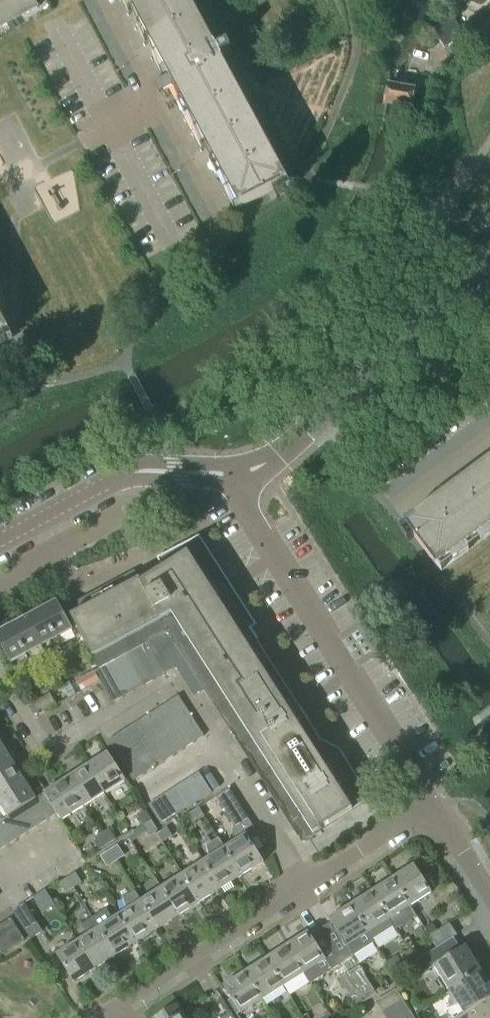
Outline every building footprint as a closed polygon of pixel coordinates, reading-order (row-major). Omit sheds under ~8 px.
[(12,20),(1,0),(0,0),(0,27),(12,20)] [(12,20),(39,6),(36,0),(1,0),(12,20)] [(190,0),(128,0),(240,207),(288,181),(221,56),(232,50),(228,43),(217,49),(190,0)] [(432,32),(444,48),(464,32),(452,16),(432,32)] [(388,84),(385,101),(411,106),(414,88),(388,84)] [(9,331),(0,314),(0,336),(9,331)] [(405,523),(437,567),(489,527),(489,459),(405,523)] [(219,582),(197,547),(161,566),(160,564),(151,569),(153,573),(152,573),(153,575),(141,581),(138,576),(71,615),(98,666),(157,635),(158,636),(147,642),(163,673),(164,673),(175,667),(194,696),(204,689),(301,841),(370,797),(338,748),(320,739),(257,640),(258,638),(251,627),(249,629),(219,582)] [(72,629),(56,600),(25,616),(45,653),(61,644),(57,637),(72,629)] [(25,654),(29,661),(45,653),(25,616),(0,630),(0,641),(11,661),(25,654)] [(153,679),(163,673),(147,642),(136,648),(153,679)] [(143,685),(153,679),(136,648),(126,653),(143,685)] [(132,691),(143,685),(126,653),(115,659),(132,691)] [(122,697),(132,691),(115,659),(105,664),(122,697)] [(100,680),(112,703),(122,697),(105,664),(99,667),(94,670),(100,680)] [(76,680),(83,691),(100,680),(94,670),(93,670),(76,680)] [(50,693),(33,702),(39,713),(56,704),(50,693)] [(178,694),(168,701),(180,721),(191,714),(178,694)] [(170,727),(180,721),(168,701),(157,708),(170,727)] [(160,734),(170,727),(157,708),(147,714),(160,734)] [(150,740),(160,734),(147,714),(137,720),(150,740)] [(180,721),(193,741),(204,735),(191,714),(180,721)] [(140,747),(150,740),(137,720),(127,727),(140,747)] [(183,748),(193,741),(180,721),(170,727),(183,748)] [(130,753),(140,747),(127,727),(117,733),(130,753)] [(170,727),(160,734),(173,754),(183,748),(170,727)] [(107,740),(120,759),(130,753),(117,733),(107,740)] [(160,734),(150,740),(163,761),(173,754),(160,734)] [(150,740),(140,747),(153,767),(163,761),(150,740)] [(0,741),(0,759),(8,754),(0,741)] [(140,747),(130,753),(143,774),(153,767),(140,747)] [(103,793),(125,779),(108,751),(85,765),(103,793)] [(133,780),(143,774),(130,753),(120,759),(133,780)] [(8,754),(0,759),(0,790),(22,776),(8,754)] [(85,765),(64,779),(82,807),(87,804),(90,809),(98,804),(94,799),(103,793),(85,765)] [(201,798),(211,791),(199,771),(189,778),(201,798)] [(22,776),(0,790),(0,803),(8,816),(14,812),(24,805),(34,799),(36,798),(22,776)] [(191,804),(201,798),(189,778),(178,784),(191,804)] [(62,820),(82,807),(64,779),(44,792),(57,813),(62,820)] [(181,811),(191,804),(178,784),(168,790),(181,811)] [(235,823),(247,816),(229,787),(217,795),(235,823)] [(171,817),(181,811),(168,790),(158,797),(171,817)] [(34,799),(46,819),(57,813),(44,792),(36,798),(34,799)] [(148,804),(161,824),(171,817),(158,797),(148,804)] [(34,799),(24,805),(37,826),(46,819),(34,799)] [(24,805),(14,812),(26,832),(37,826),(24,805)] [(202,816),(202,810),(199,806),(189,813),(193,821),(202,816)] [(145,808),(137,813),(144,824),(151,820),(152,819),(149,815),(145,808)] [(8,816),(3,819),(16,839),(26,832),(14,812),(8,816)] [(246,834),(255,828),(247,816),(235,823),(236,832),(239,837),(224,847),(242,875),(264,861),(246,834)] [(0,821),(0,836),(6,845),(16,839),(3,819),(0,821)] [(144,824),(143,824),(149,834),(157,829),(151,820),(144,824)] [(157,833),(162,841),(172,835),(167,827),(157,833)] [(109,828),(99,834),(106,844),(116,838),(109,828)] [(99,849),(106,844),(99,834),(92,839),(99,849)] [(218,837),(206,845),(208,857),(203,860),(221,888),(242,875),(224,847),(218,837)] [(124,855),(117,845),(109,850),(115,860),(124,855)] [(109,850),(101,855),(107,865),(115,860),(109,850)] [(200,901),(221,888),(203,860),(182,874),(200,901)] [(431,892),(413,864),(391,878),(415,916),(416,915),(410,905),(431,892)] [(82,881),(75,871),(67,877),(73,887),(82,881)] [(200,901),(182,874),(161,887),(179,915),(200,901)] [(67,877),(59,882),(65,892),(73,887),(67,877)] [(395,929),(415,916),(391,878),(371,891),(392,925),(393,925),(395,929)] [(141,900),(158,928),(179,915),(161,887),(141,900)] [(45,889),(33,897),(35,900),(47,892),(45,889)] [(123,897),(126,910),(120,914),(137,941),(158,928),(141,900),(134,890),(123,897)] [(371,938),(392,925),(371,891),(350,904),(373,942),(374,941),(371,938)] [(24,903),(13,910),(31,939),(43,931),(25,902),(24,903)] [(320,928),(342,962),(352,955),(373,942),(350,904),(328,918),(331,921),(320,928)] [(92,917),(116,955),(137,941),(120,914),(112,918),(106,908),(92,917)] [(92,917),(82,924),(88,934),(78,940),(96,968),(116,955),(92,917)] [(11,918),(0,924),(0,953),(1,954),(24,939),(11,918)] [(450,923),(430,936),(436,946),(452,936),(453,936),(456,934),(450,923)] [(303,972),(311,984),(333,970),(332,968),(342,962),(320,928),(310,934),(308,931),(286,944),(304,972),(303,972)] [(460,948),(453,936),(452,936),(436,946),(429,951),(415,960),(423,972),(433,965),(448,988),(480,968),(465,944),(460,948)] [(407,937),(402,940),(412,955),(417,952),(407,937)] [(56,954),(74,981),(96,968),(78,940),(56,954)] [(286,944),(265,958),(283,985),(303,972),(304,972),(286,944)] [(392,969),(402,963),(397,954),(386,961),(392,969)] [(262,999),(283,985),(265,958),(244,971),(262,999)] [(366,999),(376,993),(358,965),(348,972),(366,999)] [(457,1017),(479,1017),(489,1011),(489,984),(480,968),(448,988),(464,1013),(457,1017)] [(390,976),(397,986),(407,979),(401,969),(390,976)] [(223,985),(241,1012),(262,999),(244,971),(223,985)] [(339,978),(356,1006),(366,999),(348,972),(339,978)] [(402,999),(395,988),(375,1001),(382,1012),(402,999)] [(409,1009),(402,999),(382,1012),(386,1017),(395,1017),(409,1009)] [(182,1011),(176,1002),(152,1017),(153,1017),(186,1017),(182,1011)] [(409,1009),(395,1017),(414,1017),(409,1009)]
